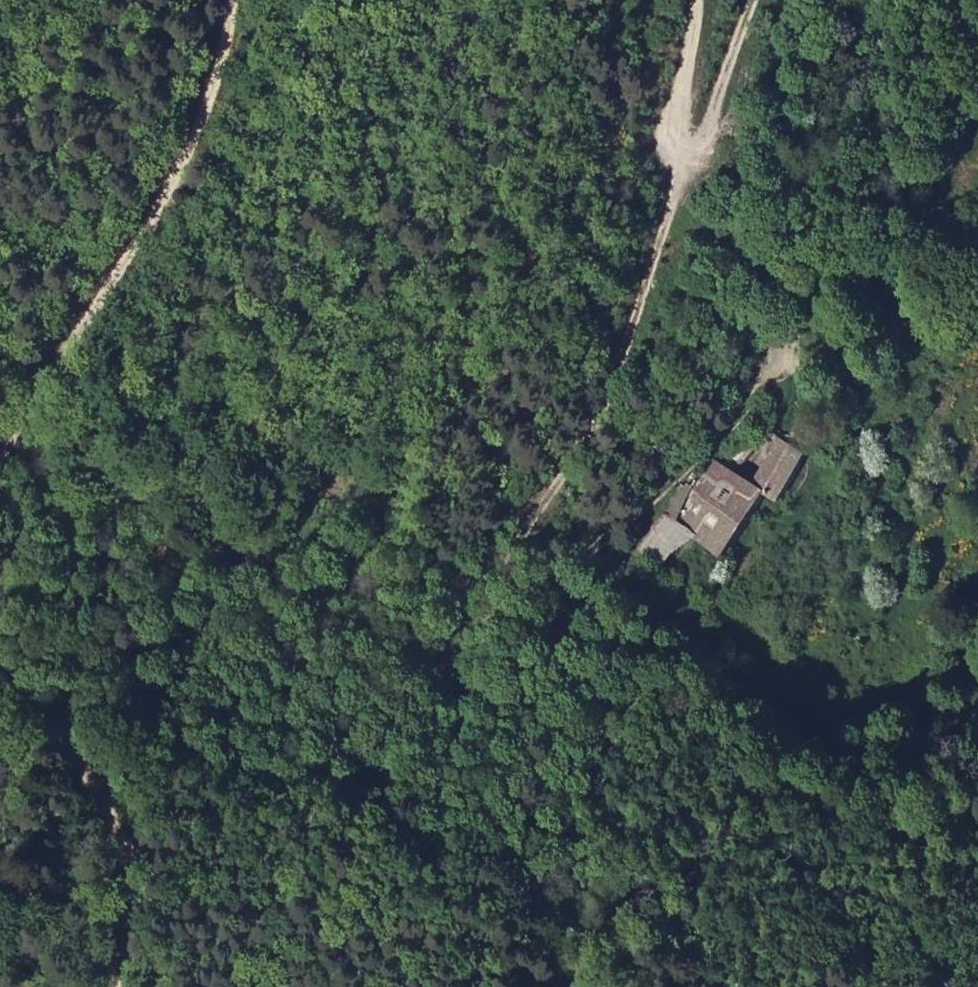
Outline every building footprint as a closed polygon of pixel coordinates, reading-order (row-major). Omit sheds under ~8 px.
[(660,530),(642,556),(658,575),(693,548),(720,571),(774,496),(789,506),(809,458),(775,444),(755,486),(715,465),(705,459),(694,492),(682,480),(660,530)]
